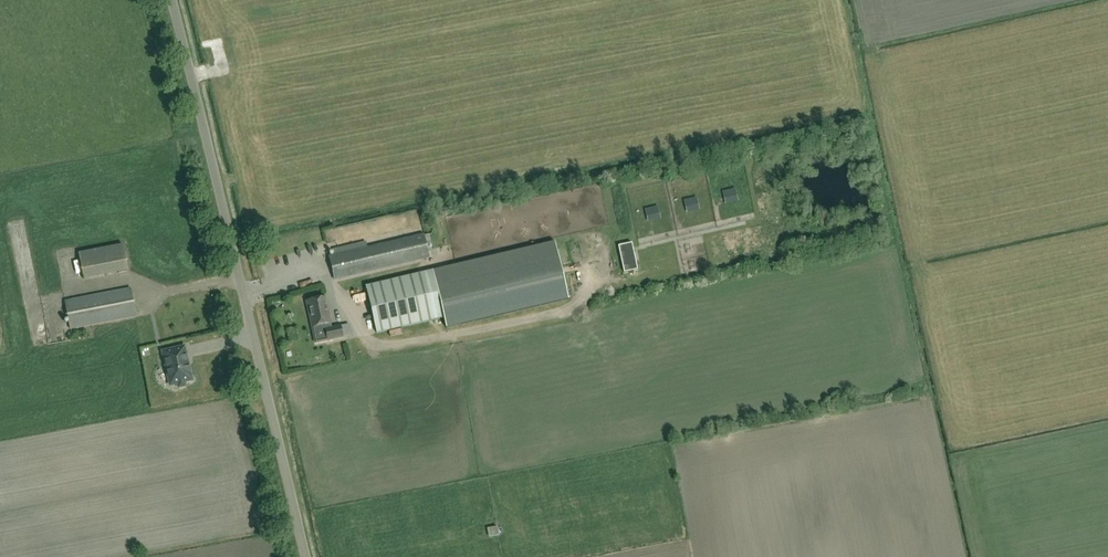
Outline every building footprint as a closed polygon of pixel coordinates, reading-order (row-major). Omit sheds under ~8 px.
[(735,188),(723,191),(725,204),(738,201),(735,188)] [(697,197),(684,200),(687,212),(700,209),(697,197)] [(657,206),(645,209),(648,222),(660,219),(657,206)] [(335,280),(429,258),(424,235),(330,257),(335,280)] [(432,271),(365,287),(376,333),(443,318),(446,328),(568,299),(554,242),(432,271)] [(632,243),(618,246),(625,272),(638,270),(632,243)] [(118,273),(127,272),(127,271),(122,245),(113,246),(118,273)] [(692,245),(685,246),(686,254),(693,252),(692,245)] [(118,273),(113,246),(78,253),(83,280),(118,273)] [(606,258),(608,250),(597,248),(596,256),(606,258)] [(695,262),(689,263),(691,271),(697,269),(695,262)] [(71,329),(135,317),(130,289),(65,301),(71,329)] [(306,302),(312,328),(324,325),(328,341),(343,338),(340,326),(331,328),(330,323),(331,323),(325,297),(306,302)] [(355,323),(347,324),(348,334),(355,334),(355,323)] [(170,385),(177,384),(177,386),(180,388),(184,387),(185,384),(185,382),(192,380),(184,347),(162,352),(170,385)] [(503,526),(492,527),(493,537),(504,537),(503,526)]
